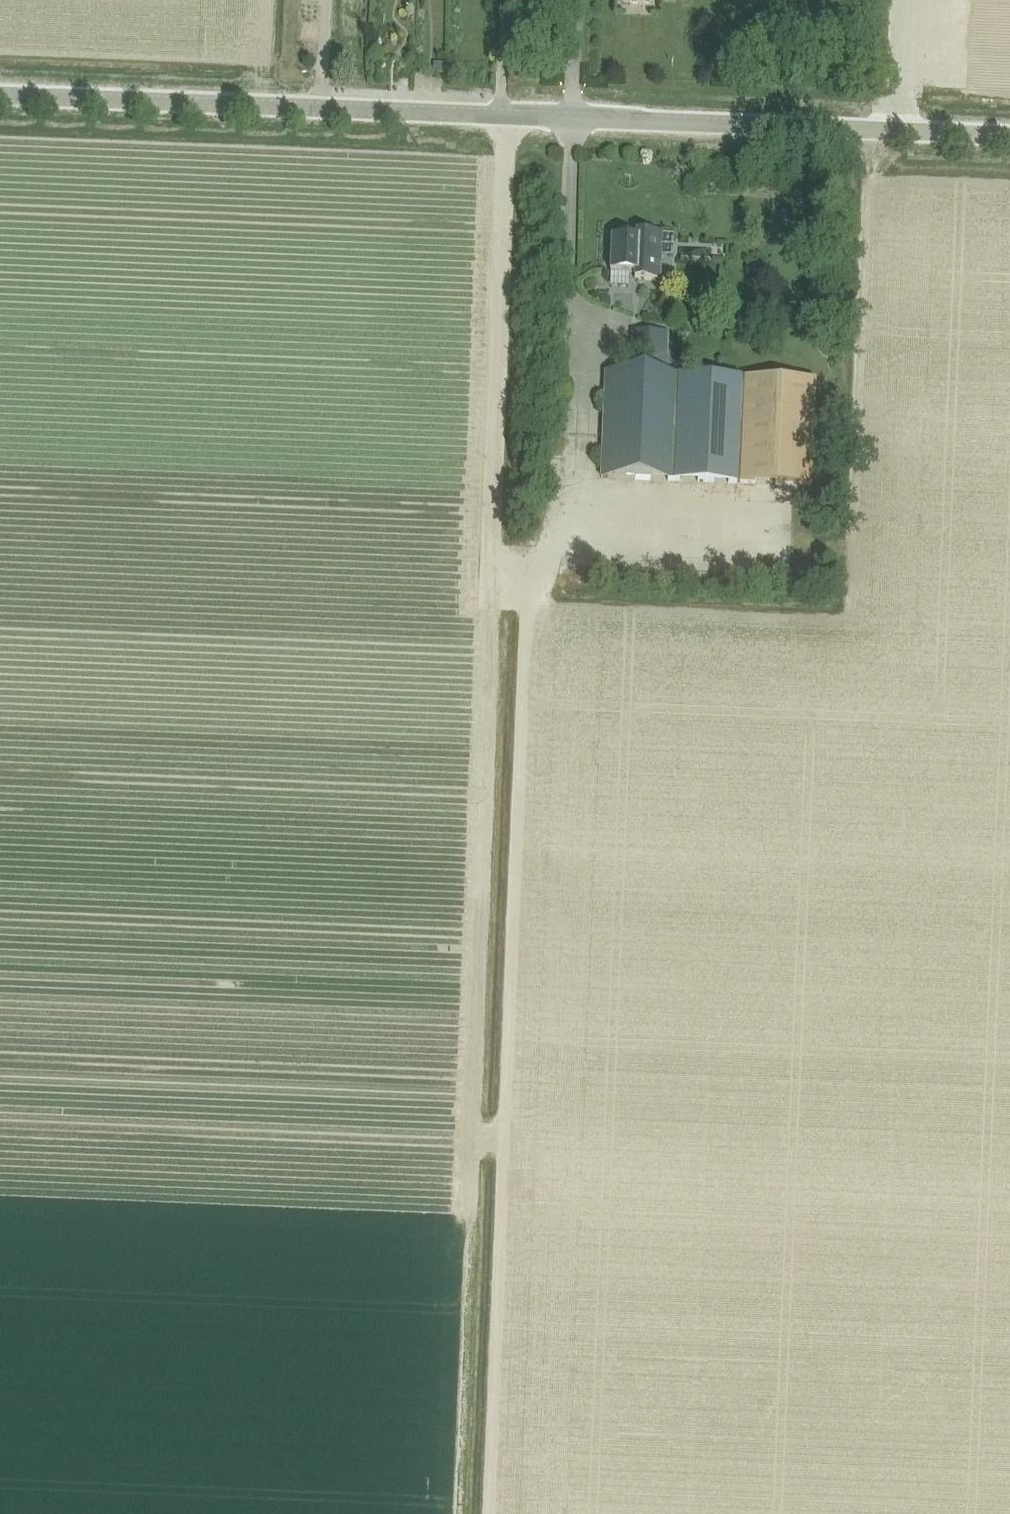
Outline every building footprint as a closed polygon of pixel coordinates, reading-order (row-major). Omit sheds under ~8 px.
[(635,240),(611,239),(609,273),(634,274),(634,280),(659,281),(660,257),(654,257),(655,235),(636,234),(635,240)] [(663,359),(664,329),(639,328),(638,358),(663,359)] [(743,380),(743,382),(740,381),(740,379),(605,373),(600,478),(736,484),(736,482),(739,482),(739,484),(809,487),(814,383),(743,380)]
